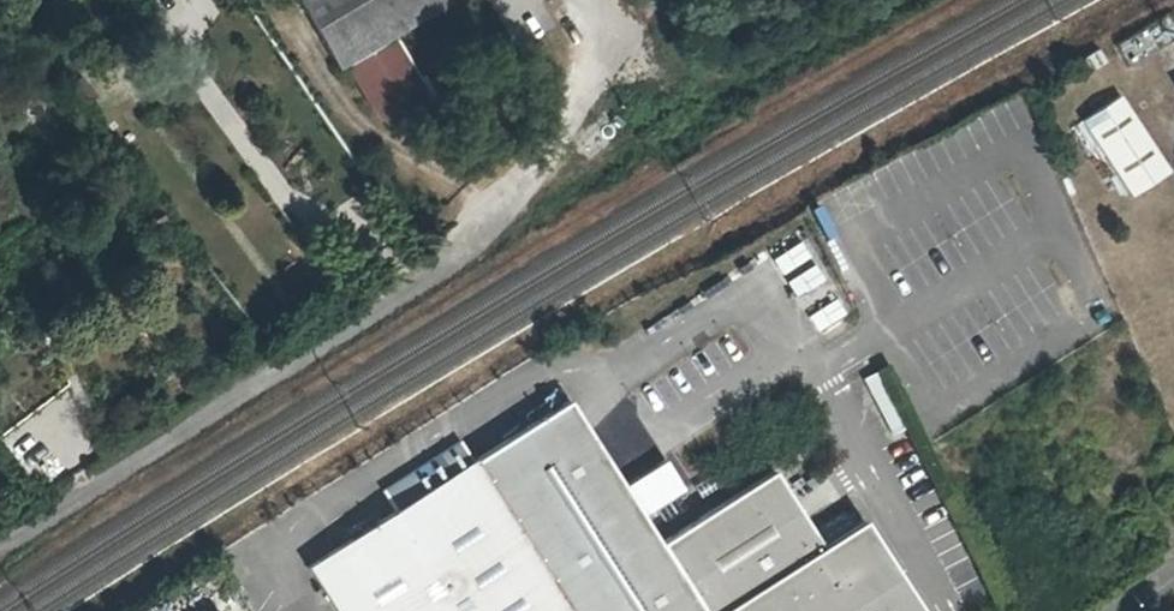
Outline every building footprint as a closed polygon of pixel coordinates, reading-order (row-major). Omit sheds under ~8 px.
[(334,61),(332,62),(335,67),(340,65),(339,63),(357,52),(358,53),(364,50),(363,48),(382,37),(383,37),(388,34),(388,32),(408,21),(408,22),(414,18),(413,16),(431,7),(431,8),(436,5),(436,3),(441,0),(297,0),(304,11),(302,11),(304,15),(306,14),(320,37),(318,38),(320,43),(322,41),(334,61)] [(394,127),(439,99),(445,95),(429,71),(425,74),(399,34),(347,65),(378,111),(394,127)] [(1123,190),(1162,167),(1115,90),(1076,114),(1123,190)] [(781,273),(811,260),(804,243),(773,257),(781,273)] [(801,306),(829,287),(813,263),(785,282),(801,306)] [(807,316),(818,333),(848,313),(837,296),(807,316)] [(820,546),(770,474),(658,543),(563,402),(482,455),(463,469),(307,565),(336,610),(916,610),(861,524),(820,546)] [(693,476),(674,447),(643,468),(663,496),(693,476)]
